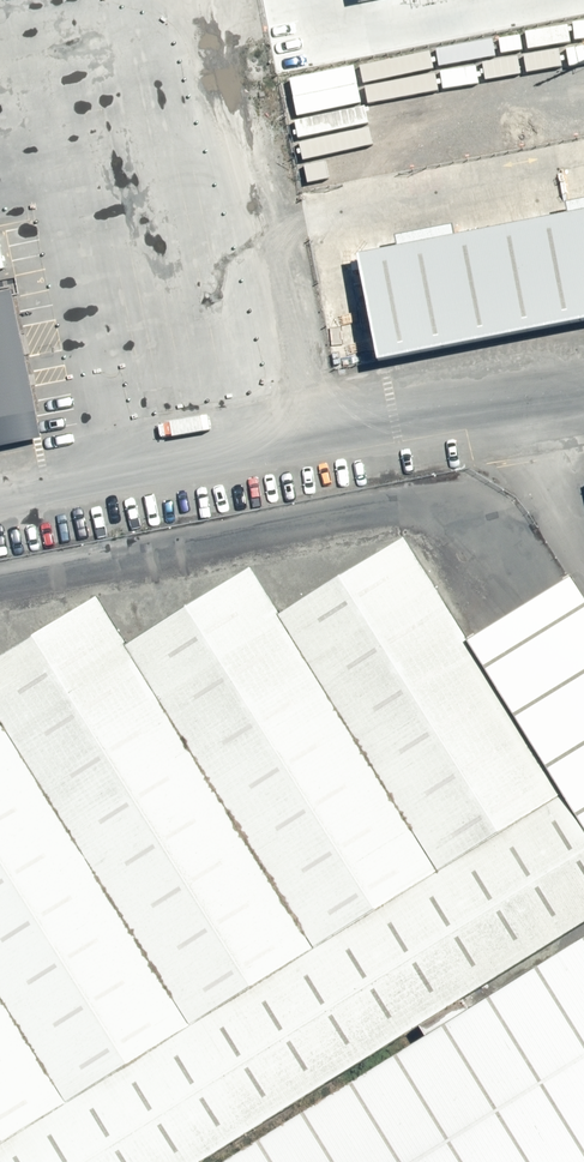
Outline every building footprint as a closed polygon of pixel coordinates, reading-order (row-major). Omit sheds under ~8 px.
[(342,278),(362,379),(583,336),(583,231),(342,278)] [(0,314),(0,461),(94,443),(66,301),(0,314)] [(546,820),(386,560),(257,639),(226,588),(103,663),(77,621),(0,668),(0,1149),(546,820)] [(546,820),(583,882),(583,659),(551,605),(451,666),(546,820)] [(0,1149),(0,1161),(206,1161),(583,930),(583,882),(546,820),(0,1149)] [(239,1161),(583,1161),(583,952),(239,1161)]
